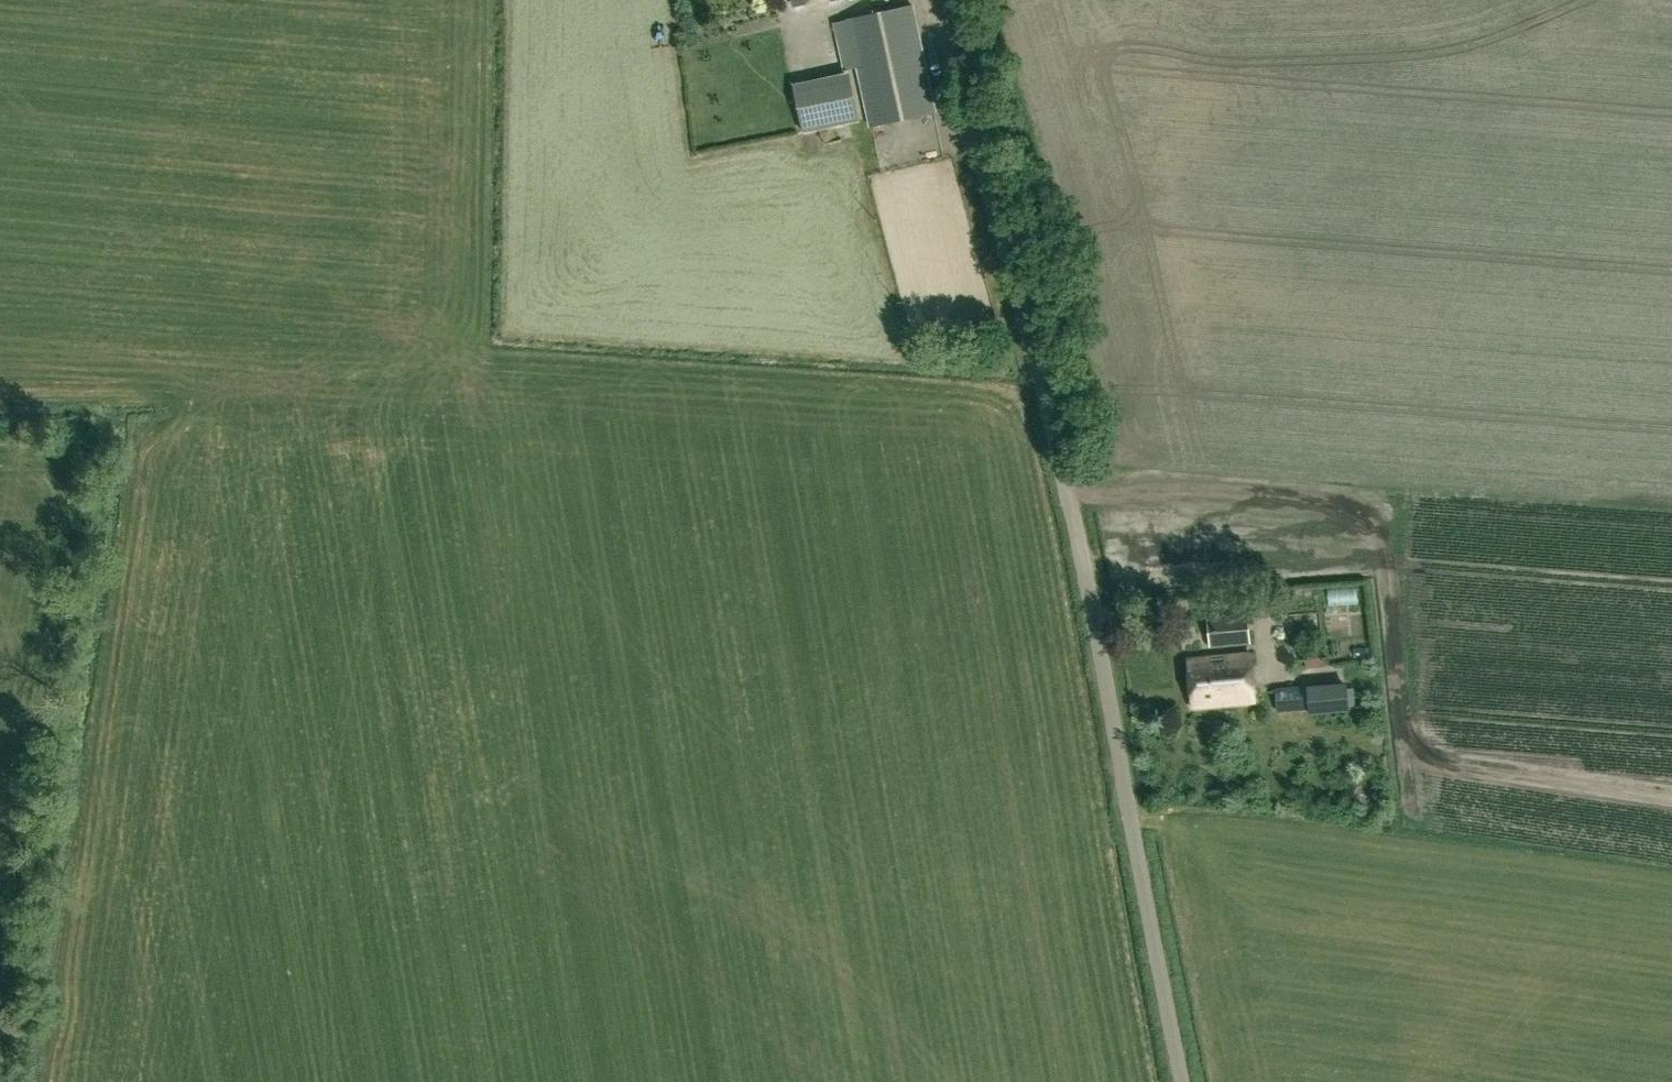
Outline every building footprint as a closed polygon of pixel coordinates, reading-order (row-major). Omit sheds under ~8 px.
[(834,22),(839,44),(853,42),(871,127),(935,113),(912,5),(834,22)] [(860,120),(852,79),(795,91),(804,131),(860,120)] [(1210,644),(1250,642),(1248,613),(1209,616),(1210,644)] [(1194,707),(1256,701),(1252,653),(1189,659),(1194,707)] [(1307,685),(1275,687),(1277,711),(1309,708),(1309,711),(1350,707),(1347,682),(1307,685)]
